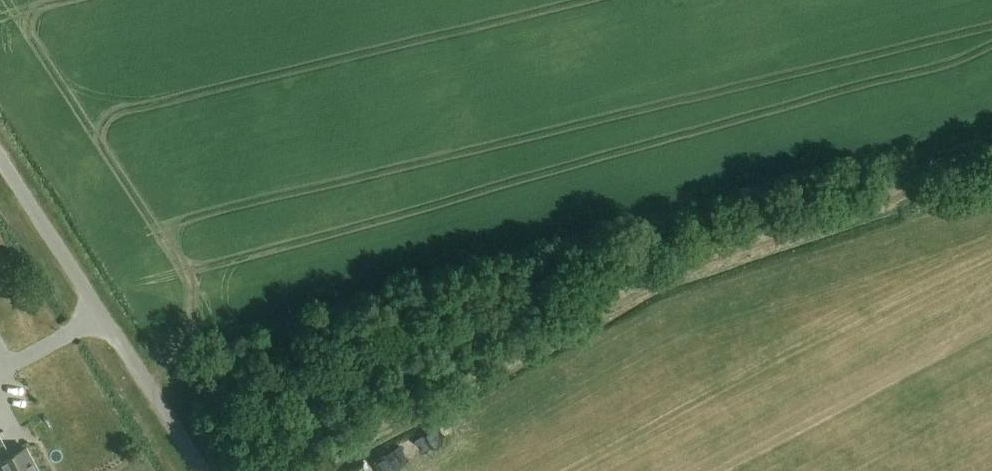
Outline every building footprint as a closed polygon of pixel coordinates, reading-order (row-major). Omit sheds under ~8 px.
[(2,470),(39,470),(27,449),(12,457),(2,440),(0,436),(0,468),(2,470)]
